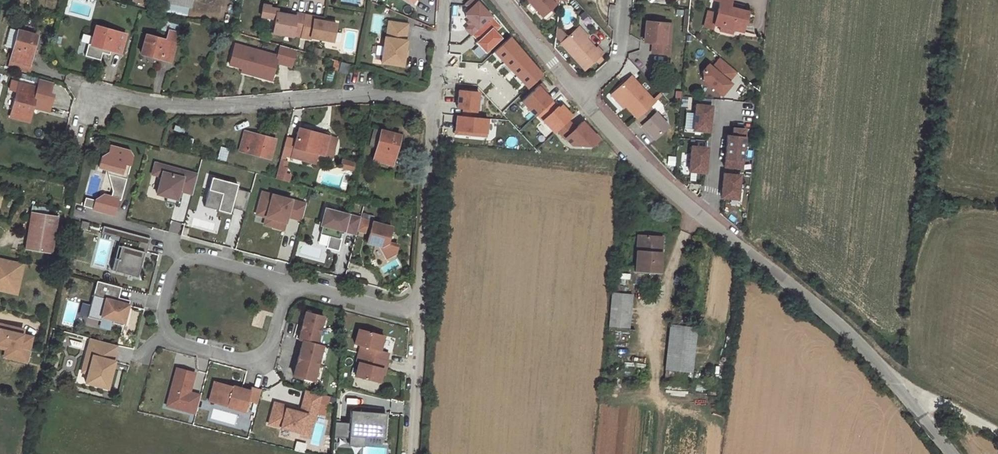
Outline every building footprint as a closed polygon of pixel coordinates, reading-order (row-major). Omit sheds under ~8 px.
[(186,15),(188,7),(189,7),(190,0),(153,0),(152,8),(186,15)] [(472,36),(493,14),(479,0),(469,0),(465,4),(469,8),(462,15),(469,22),(464,27),(472,36)] [(542,15),(559,0),(529,0),(542,15)] [(742,10),(729,7),(730,2),(731,0),(715,0),(720,1),(716,14),(714,25),(720,27),(720,30),(732,34),(734,30),(742,32),(748,12),(742,10)] [(301,33),(304,15),(296,14),(295,17),(287,15),(277,14),(277,10),(269,9),(269,7),(262,6),(261,17),(275,20),(272,34),(292,37),(293,32),(301,33)] [(714,25),(716,14),(709,11),(704,27),(712,29),(714,25)] [(314,17),(304,15),(301,33),(300,38),(310,39),(310,38),(332,42),(336,24),(322,22),(313,20),(314,17)] [(406,24),(388,21),(386,38),(384,37),(381,62),(402,65),(403,55),(404,50),(405,40),(404,40),(406,24)] [(667,54),(668,43),(663,42),(665,23),(645,21),(643,41),(652,42),(651,53),(667,54)] [(141,54),(170,62),(180,25),(166,22),(164,29),(168,30),(166,41),(145,36),(141,54)] [(110,51),(120,54),(125,35),(96,26),(91,45),(88,44),(84,56),(100,60),(102,54),(109,56),(110,51)] [(559,41),(584,67),(602,50),(596,43),(594,45),(576,26),(559,41)] [(13,48),(18,32),(10,30),(6,46),(13,48)] [(12,60),(28,65),(36,35),(18,30),(18,32),(13,48),(10,60),(12,60)] [(253,52),(234,46),(229,66),(242,70),(248,71),(247,75),(262,79),(264,72),(273,75),(276,64),(291,68),(295,50),(256,40),(253,52)] [(735,71),(719,58),(711,67),(707,64),(701,71),(702,80),(720,95),(730,83),(727,81),(735,71)] [(26,71),(28,65),(12,60),(10,67),(26,71)] [(346,74),(349,64),(340,62),(337,72),(346,74)] [(273,75),(264,72),(262,79),(271,81),(273,75)] [(626,105),(635,115),(654,98),(632,75),(613,92),(626,105)] [(40,79),(37,89),(33,104),(38,105),(37,108),(48,111),(53,96),(49,95),(52,83),(40,79)] [(540,83),(521,101),(534,115),(536,114),(551,100),(544,92),(546,90),(540,83)] [(10,117),(28,122),(32,107),(33,104),(37,89),(19,84),(10,117)] [(478,92),(459,90),(457,107),(464,108),(463,115),(476,116),(478,92)] [(626,105),(613,92),(610,95),(623,109),(626,105)] [(651,106),(656,101),(654,98),(635,115),(638,119),(651,106)] [(551,100),(536,114),(553,132),(571,115),(561,104),(558,107),(551,100)] [(711,106),(695,104),(693,130),(709,131),(711,106)] [(651,106),(638,119),(636,120),(641,127),(643,125),(655,138),(669,125),(651,106)] [(476,116),(463,115),(457,114),(455,134),(486,137),(487,117),(476,116)] [(741,169),(745,128),(733,127),(732,135),(727,135),(724,167),(741,169)] [(328,137),(299,129),(291,156),(305,160),(307,151),(317,154),(333,158),(335,151),(325,148),(328,137)] [(240,150),(270,158),(275,140),(252,133),(252,134),(244,132),(240,150)] [(369,146),(377,148),(380,136),(373,134),(369,146)] [(380,136),(377,148),(374,160),(392,165),(399,140),(381,135),(380,136)] [(338,139),(328,137),(325,148),(335,151),(338,139)] [(124,150),(110,146),(108,153),(101,157),(98,166),(107,168),(115,171),(111,186),(112,190),(110,197),(103,195),(95,199),(94,203),(84,200),(83,206),(114,214),(118,199),(120,200),(125,183),(122,182),(124,176),(126,177),(132,156),(123,154),(124,150)] [(707,148),(691,146),(689,171),(705,173),(707,148)] [(317,154),(307,151),(305,160),(314,163),(317,154)] [(356,164),(348,162),(346,169),(354,171),(356,164)] [(183,170),(157,163),(149,192),(163,196),(163,195),(165,190),(176,193),(191,197),(196,178),(181,174),(183,170)] [(107,168),(111,186),(115,171),(107,168)] [(276,179),(290,180),(291,171),(278,169),(276,179)] [(740,175),(723,174),(721,198),(738,199),(740,175)] [(237,184),(211,177),(204,206),(218,210),(219,204),(231,207),(245,211),(250,192),(236,188),(237,184)] [(305,204),(262,192),(256,214),(266,217),(274,219),(272,226),(283,229),(287,216),(301,220),(305,204)] [(219,204),(218,210),(230,213),(231,207),(219,204)] [(357,230),(360,218),(325,209),(321,224),(322,225),(320,233),(329,236),(326,247),(338,251),(342,238),(340,237),(341,233),(343,234),(344,230),(356,234),(357,230)] [(31,212),(26,249),(51,253),(57,217),(31,212)] [(274,219),(266,217),(264,224),(272,226),(274,219)] [(391,227),(360,218),(357,230),(365,232),(368,230),(370,230),(369,233),(366,242),(381,246),(380,249),(386,258),(395,253),(398,245),(387,242),(391,227)] [(79,225),(72,223),(70,230),(77,232),(79,225)] [(111,228),(103,226),(101,233),(109,235),(111,228)] [(124,231),(111,228),(109,235),(119,238),(111,270),(113,270),(122,238),(124,231)] [(653,247),(655,232),(635,230),(632,268),(657,271),(659,248),(653,247)] [(149,238),(124,231),(122,238),(113,270),(137,277),(143,252),(145,253),(149,238)] [(0,257),(0,289),(10,291),(10,289),(15,286),(17,286),(23,262),(0,257)] [(120,287),(96,281),(87,316),(100,320),(100,316),(112,320),(111,323),(122,325),(129,300),(126,299),(120,302),(117,301),(118,297),(120,287)] [(630,290),(610,287),(607,322),(626,325),(630,290)] [(323,316),(306,312),(298,339),(303,340),(293,375),(313,381),(322,346),(316,344),(323,316)] [(695,322),(670,319),(664,366),(690,369),(695,322)] [(0,325),(0,344),(10,347),(12,350),(10,358),(25,362),(31,338),(22,336),(23,331),(0,325)] [(383,335),(358,328),(354,344),(360,345),(356,361),(359,362),(355,376),(379,382),(383,368),(385,369),(388,361),(386,360),(388,352),(379,350),(383,335)] [(110,344),(90,338),(86,354),(92,356),(87,373),(85,382),(107,388),(114,361),(112,361),(106,359),(110,344)] [(0,344),(0,348),(5,350),(4,357),(10,358),(12,350),(10,347),(0,344)] [(116,345),(110,344),(106,359),(112,361),(116,345)] [(92,356),(86,354),(81,372),(87,373),(92,356)] [(195,413),(200,395),(189,392),(194,373),(176,368),(169,397),(179,400),(177,408),(195,413)] [(257,404),(261,390),(251,387),(250,391),(214,382),(209,402),(245,412),(247,402),(257,404)] [(306,390),(304,399),(319,403),(321,394),(306,390)] [(179,400),(169,397),(166,406),(177,408),(179,400)] [(319,403),(304,399),(301,410),(300,412),(286,409),(287,406),(274,403),(268,424),(301,433),(300,435),(309,437),(319,403)] [(350,424),(335,423),(334,438),(362,439),(362,435),(384,437),(385,414),(366,413),(361,413),(361,412),(351,412),(350,424)]
